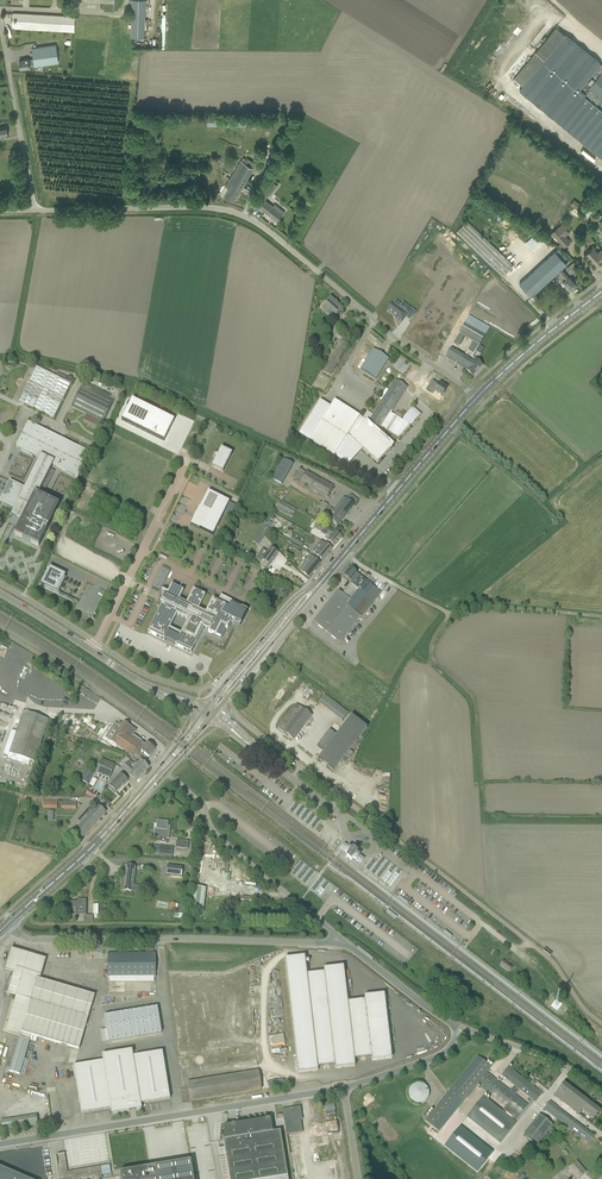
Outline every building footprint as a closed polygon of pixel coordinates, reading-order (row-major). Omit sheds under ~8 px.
[(131,37),(144,38),(145,0),(132,0),(131,37)] [(74,31),(75,22),(75,16),(74,16),(71,16),(68,16),(67,16),(64,16),(61,16),(60,16),(57,16),(57,15),(56,15),(53,15),(50,15),(49,15),(46,15),(43,15),(42,15),(39,15),(39,14),(38,14),(35,14),(32,14),(31,14),(28,14),(24,14),(21,14),(21,13),(20,13),(17,13),(14,13),(13,13),(12,28),(13,28),(16,28),(74,31)] [(519,90),(601,156),(601,65),(601,64),(565,34),(560,30),(556,27),(514,78),(518,82),(523,86),(519,90)] [(28,59),(24,59),(24,60),(19,61),(20,69),(30,67),(29,65),(34,65),(34,67),(58,63),(56,45),(32,48),(33,53),(32,53),(33,59),(28,59)] [(3,139),(2,136),(8,135),(7,127),(0,128),(0,140),(3,139)] [(229,188),(224,196),(233,201),(253,168),(252,167),(254,164),(249,161),(246,159),(243,158),(241,161),(226,186),(229,188)] [(259,207),(277,221),(283,214),(277,210),(279,208),(274,204),(273,206),(264,199),(259,207)] [(584,206),(574,199),(570,204),(580,211),(584,206)] [(570,241),(566,236),(569,233),(562,224),(558,227),(551,233),(563,247),(570,241)] [(485,255),(489,251),(485,248),(487,243),(489,245),(489,246),(491,247),(490,250),(498,253),(500,255),(501,252),(498,249),(493,248),(494,245),(490,243),(485,239),(483,245),(485,247),(482,250),(477,248),(476,250),(480,253),(485,255)] [(601,262),(601,250),(601,249),(597,253),(593,247),(585,254),(596,267),(601,262)] [(555,274),(562,267),(566,263),(555,250),(519,283),(531,296),(555,274)] [(569,289),(576,283),(562,267),(555,274),(557,277),(562,282),(569,289)] [(336,316),(343,308),(332,298),(322,308),(328,313),(330,310),(336,316)] [(391,302),(385,309),(400,321),(406,314),(397,307),(399,304),(394,300),(392,303),(391,302)] [(416,309),(412,306),(408,311),(412,315),(416,309)] [(470,316),(462,329),(459,333),(465,337),(473,341),(480,346),(486,336),(490,328),(470,316)] [(331,375),(349,345),(351,342),(344,338),(342,340),(341,340),(323,370),(331,375)] [(471,360),(480,346),(473,341),(464,356),(471,360)] [(451,348),(445,358),(445,359),(465,370),(473,377),(482,367),(483,366),(475,359),(473,362),(471,360),(464,356),(451,348)] [(373,349),(360,370),(376,379),(389,359),(373,349)] [(54,419),(56,413),(71,384),(37,367),(20,402),(54,419)] [(421,415),(413,408),(414,408),(413,408),(403,419),(403,421),(391,413),(392,412),(391,412),(407,388),(395,380),(373,415),(367,411),(363,418),(335,400),(330,407),(320,401),(299,434),(309,441),(334,457),(348,466),(362,450),(378,463),(390,450),(392,450),(392,448),(394,445),(391,443),(396,437),(399,438),(410,426),(411,426),(421,415)] [(429,388),(442,397),(447,389),(439,384),(438,386),(432,383),(429,388)] [(103,423),(106,418),(114,401),(82,385),(71,407),(103,423)] [(175,420),(132,399),(121,421),(164,442),(175,420)] [(7,486),(0,501),(0,502),(14,509),(12,514),(17,516),(17,515),(23,518),(15,535),(39,547),(59,505),(36,494),(38,490),(44,493),(55,472),(48,468),(50,464),(78,478),(90,453),(62,439),(62,441),(59,439),(60,438),(28,422),(23,433),(25,434),(24,437),(21,436),(16,447),(39,459),(25,488),(10,481),(7,486)] [(213,456),(214,456),(215,459),(215,460),(212,467),(223,472),(232,453),(221,448),(218,454),(213,456)] [(8,460),(11,453),(8,452),(2,464),(7,466),(9,460),(8,460)] [(270,479),(280,485),(293,464),(283,458),(270,479)] [(300,482),(327,497),(333,486),(306,472),(300,482)] [(94,495),(100,499),(104,492),(97,488),(94,495)] [(230,501),(209,490),(201,507),(200,506),(197,513),(194,518),(191,524),(200,529),(201,528),(214,535),(230,501)] [(330,520),(338,526),(355,506),(354,506),(358,501),(350,495),(347,499),(344,497),(332,512),(335,514),(330,520)] [(277,507),(293,516),(296,510),(280,501),(277,507)] [(319,508),(325,512),(329,506),(323,502),(319,508)] [(334,547),(342,538),(335,532),(320,524),(316,530),(330,537),(327,540),(334,547)] [(265,536),(269,530),(263,525),(259,531),(265,536)] [(260,542),(265,536),(259,531),(255,538),(260,542)] [(277,535),(273,541),(279,545),(283,539),(277,535)] [(316,555),(323,561),(332,549),(325,543),(325,544),(321,541),(312,551),(316,554),(316,555)] [(269,565),(278,553),(270,548),(267,552),(263,549),(256,559),(261,562),(262,560),(269,565)] [(299,569),(309,577),(320,563),(310,555),(299,569)] [(41,585),(57,593),(66,575),(49,567),(41,585)] [(344,576),(357,586),(363,579),(357,574),(354,572),(350,568),(349,569),(348,569),(347,570),(347,571),(345,573),(346,574),(346,573),(346,574),(345,576),(344,576),(344,575),(344,576)] [(240,627),(243,620),(247,611),(244,610),(246,607),(240,605),(239,607),(232,603),(233,601),(221,595),(218,602),(212,599),(206,613),(198,610),(205,596),(202,594),(202,593),(197,591),(197,592),(193,590),(186,604),(179,600),(181,597),(184,591),(172,585),(168,592),(166,592),(167,591),(161,588),(160,593),(161,593),(162,593),(162,594),(165,595),(164,597),(163,597),(162,597),(161,597),(161,598),(160,599),(160,600),(161,600),(161,601),(161,603),(163,604),(148,633),(164,640),(165,639),(176,645),(175,646),(191,654),(204,628),(209,631),(208,632),(221,638),(226,628),(227,629),(231,623),(231,622),(240,627)] [(361,617),(361,618),(375,601),(361,589),(357,593),(348,587),(342,594),(338,591),(332,598),(333,598),(315,621),(315,620),(313,622),(341,643),(361,617)] [(341,721),(347,712),(324,694),(317,703),(341,721)] [(293,740),(297,735),(312,716),(297,704),(278,728),(293,740)] [(24,711),(9,754),(14,755),(35,762),(46,728),(49,729),(51,726),(55,727),(56,722),(49,720),(24,711)] [(367,729),(351,717),(318,761),(334,773),(345,758),(349,761),(353,755),(349,752),(367,729)] [(139,756),(142,752),(149,757),(155,749),(147,744),(146,745),(133,735),(137,730),(124,722),(121,727),(115,723),(105,738),(132,757),(135,753),(139,756)] [(69,743),(67,749),(74,751),(76,745),(69,743)] [(102,759),(96,773),(110,779),(115,765),(102,759)] [(130,760),(125,765),(131,771),(132,770),(139,777),(149,767),(142,760),(139,763),(136,761),(133,764),(130,760)] [(122,768),(135,781),(139,777),(132,770),(131,771),(125,765),(122,768)] [(82,781),(88,784),(93,773),(87,770),(82,781)] [(109,786),(116,793),(128,781),(121,774),(109,786)] [(58,801),(43,800),(43,809),(57,809),(58,801)] [(62,801),(62,809),(76,810),(77,801),(62,801)] [(75,831),(76,832),(82,837),(106,812),(99,806),(92,813),(89,810),(80,820),(83,822),(75,831)] [(169,839),(170,830),(170,826),(168,826),(168,822),(157,820),(156,829),(155,829),(154,834),(158,835),(158,838),(169,839)] [(176,848),(188,849),(189,842),(177,840),(176,848)] [(348,855),(346,857),(351,861),(353,858),(360,864),(364,859),(357,853),(352,849),(352,850),(345,844),(341,849),(348,855)] [(158,857),(172,859),(173,847),(159,846),(158,857)] [(183,867),(167,865),(166,875),(182,877),(183,867)] [(133,892),(136,867),(126,866),(123,891),(133,892)] [(207,888),(194,886),(191,910),(204,912),(207,888)] [(75,909),(75,915),(86,916),(86,900),(81,900),(81,902),(71,902),(71,901),(70,901),(70,908),(75,909)] [(156,977),(156,953),(108,954),(108,978),(156,977)] [(355,1067),(354,1059),(371,1057),(372,1060),(391,1058),(384,994),(364,996),(365,1000),(348,1002),(344,967),(324,969),(324,972),(306,974),(304,957),(284,959),(298,1073),(318,1071),(318,1067),(335,1065),(335,1069),(355,1067)] [(503,961),(500,966),(509,972),(512,968),(503,961)] [(29,1041),(31,1036),(79,1050),(95,996),(40,980),(13,973),(9,988),(7,987),(5,992),(8,993),(16,995),(5,1032),(20,1036),(20,1038),(19,1038),(9,1072),(20,1075),(30,1041),(29,1041)] [(102,1042),(161,1033),(157,1007),(104,1015),(106,1030),(101,1031),(102,1042)] [(270,1047),(284,1045),(283,1034),(269,1036),(270,1047)] [(141,1103),(170,1099),(163,1051),(134,1056),(133,1050),(102,1054),(103,1061),(74,1066),(81,1112),(111,1108),(112,1114),(142,1109),(141,1103)] [(425,1121),(439,1132),(465,1100),(478,1084),(479,1086),(488,1074),(487,1073),(491,1067),(477,1056),(450,1089),(425,1121)] [(532,1100),(534,1102),(535,1103),(542,1094),(508,1067),(501,1076),(514,1086),(519,1090),(532,1100)] [(257,1071),(184,1081),(187,1100),(260,1090),(257,1071)] [(527,1106),(515,1096),(519,1090),(514,1086),(510,1092),(488,1074),(479,1086),(518,1117),(520,1119),(534,1102),(532,1100),(527,1106)] [(429,1088),(413,1081),(405,1098),(422,1105),(429,1088)] [(571,1102),(578,1093),(565,1082),(554,1095),(569,1106),(571,1103),(571,1102)] [(582,1111),(594,1120),(601,1110),(578,1093),(571,1102),(571,1103),(569,1106),(579,1114),(582,1111)] [(518,1117),(515,1122),(483,1097),(466,1118),(497,1143),(499,1144),(516,1123),(520,1119),(518,1117)] [(558,1120),(563,1113),(557,1108),(557,1107),(550,1101),(544,1109),(558,1120)] [(323,1106),(325,1115),(335,1113),(333,1104),(323,1106)] [(558,1120),(572,1131),(577,1124),(563,1113),(558,1120)] [(0,1119),(0,1129),(37,1125),(36,1115),(0,1119)] [(553,1126),(539,1115),(524,1134),(538,1145),(553,1126)] [(273,1132),(271,1118),(238,1123),(227,1125),(225,1125),(223,1141),(230,1178),(288,1178),(280,1131),(273,1132)] [(336,1122),(307,1124),(308,1137),(337,1134),(336,1122)] [(477,1172),(489,1157),(493,1153),(459,1126),(449,1140),(444,1146),(477,1172)] [(580,1137),(588,1143),(594,1136),(586,1130),(580,1137)] [(319,1161),(316,1142),(310,1143),(313,1162),(319,1161)] [(65,1155),(57,1156),(58,1167),(59,1167),(60,1170),(59,1170),(60,1178),(99,1178),(99,1176),(102,1176),(101,1167),(96,1168),(95,1166),(95,1168),(68,1172),(65,1155)] [(191,1161),(120,1173),(121,1178),(194,1178),(191,1161)] [(586,1172),(577,1161),(568,1168),(577,1178),(578,1178),(586,1172)] [(0,1167),(0,1178),(27,1178),(0,1167)]
